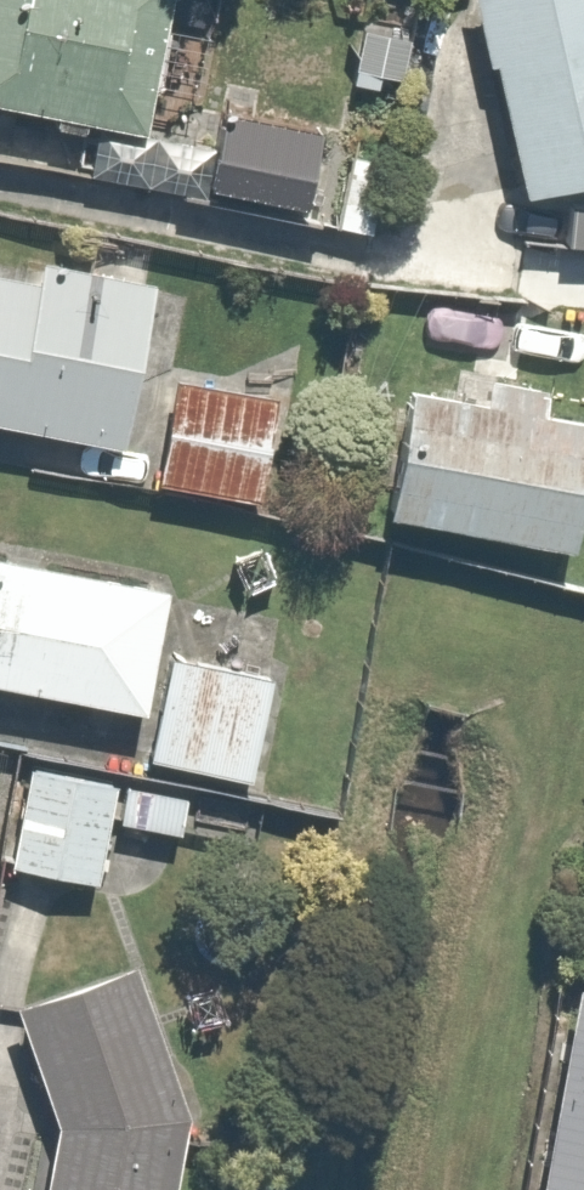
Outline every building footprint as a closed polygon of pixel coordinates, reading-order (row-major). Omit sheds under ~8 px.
[(131,131),(158,0),(0,0),(0,104),(131,131)] [(508,186),(583,166),(583,0),(461,0),(508,186)] [(343,146),(185,115),(170,191),(329,221),(343,146)] [(152,273),(0,243),(0,413),(120,437),(152,273)] [(535,375),(394,356),(374,507),(569,533),(583,423),(583,412),(531,404),(535,375)] [(279,393),(169,370),(146,480),(256,503),(279,393)] [(0,547),(0,679),(137,703),(159,575),(0,547)] [(265,664),(157,645),(139,752),(247,771),(265,664)] [(112,773),(18,758),(1,865),(96,879),(112,773)] [(1,1006),(44,1118),(30,1189),(152,1189),(172,1095),(119,960),(1,1006)] [(560,975),(525,1189),(583,1189),(583,979),(560,975)]
